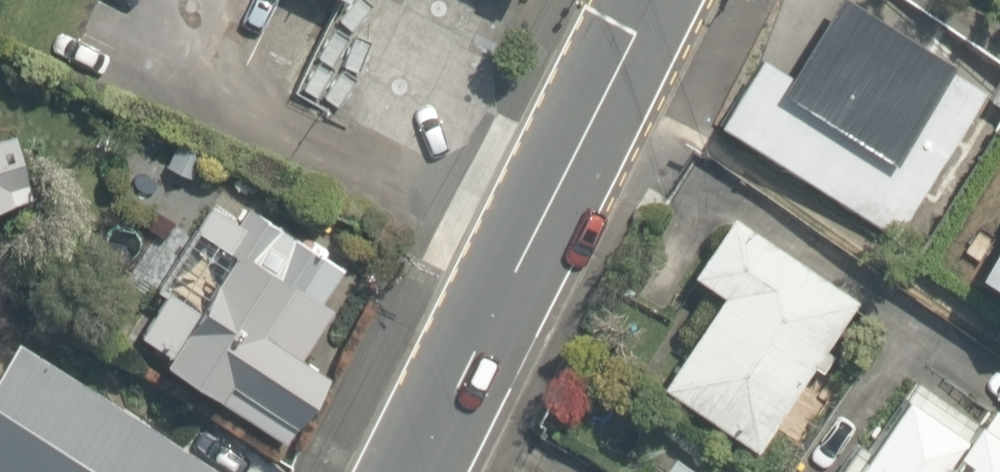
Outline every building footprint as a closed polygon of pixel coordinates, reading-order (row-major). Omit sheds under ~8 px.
[(275,16),(333,46),(357,0),(283,0),(275,16)] [(744,45),(700,112),(881,231),(982,76),(866,0),(805,0),(765,60),(744,45)] [(17,194),(8,123),(0,124),(0,196),(17,194)] [(949,250),(999,279),(999,162),(949,250)] [(314,293),(338,250),(203,173),(176,220),(219,244),(203,273),(183,262),(167,290),(144,277),(116,324),(140,338),(132,351),(270,431),(310,361),(294,352),(324,299),(314,293)] [(721,211),(682,266),(705,282),(637,379),(744,454),(851,303),(721,211)] [(121,360),(103,390),(0,326),(0,471),(212,471),(216,466),(156,430),(178,395),(121,360)] [(836,411),(805,458),(828,471),(999,471),(999,412),(926,365),(911,388),(887,372),(854,423),(836,411)] [(666,430),(634,471),(723,471),(666,430)]
